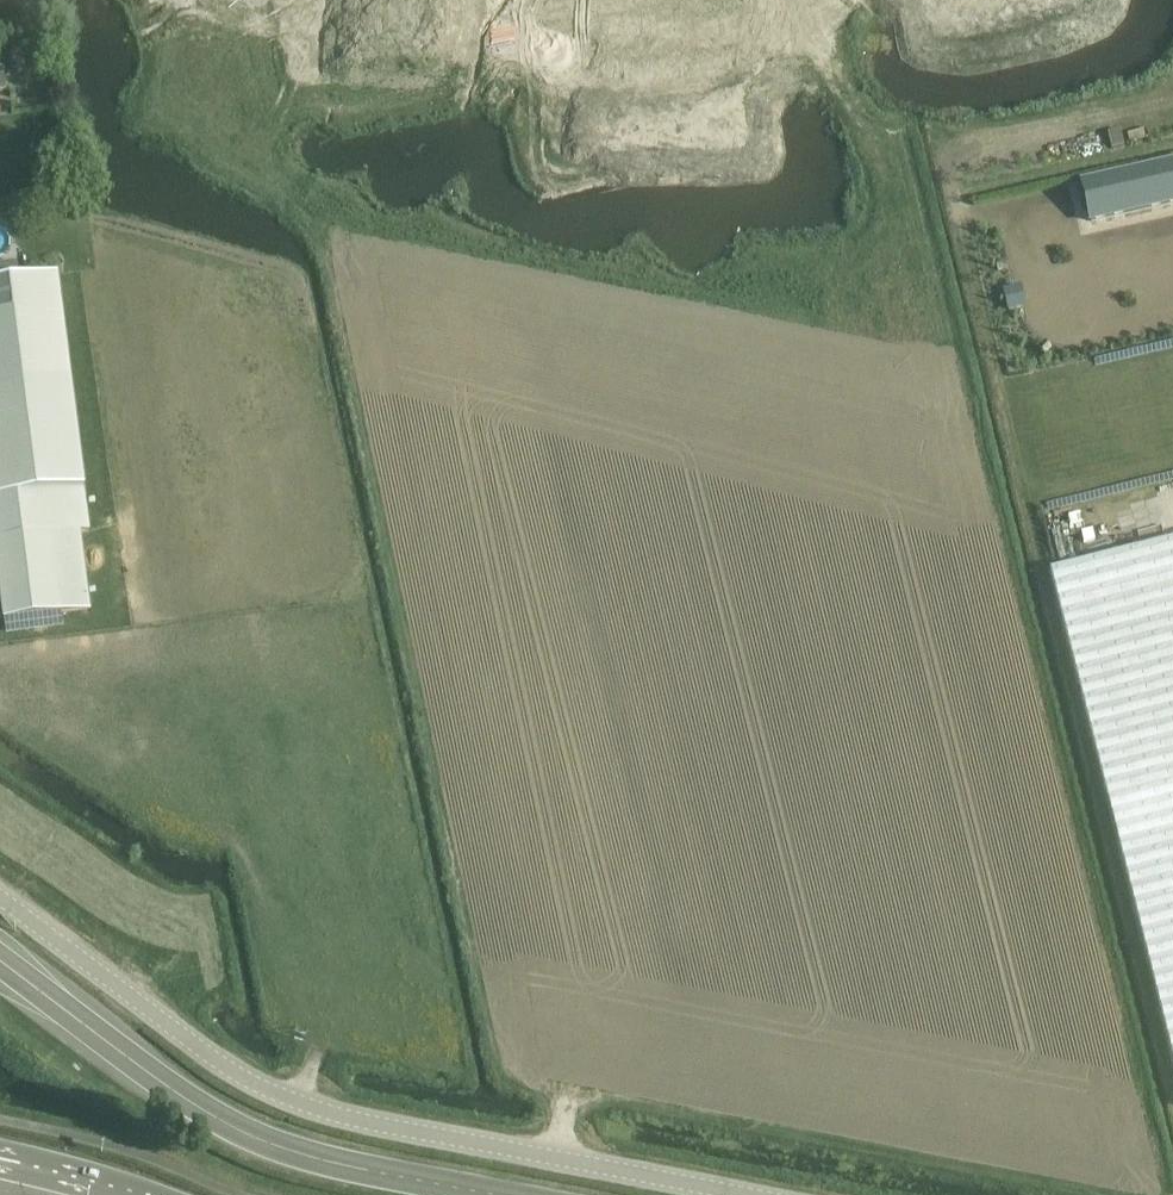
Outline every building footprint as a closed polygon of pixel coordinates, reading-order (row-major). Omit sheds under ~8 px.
[(22,50),(8,52),(10,71),(24,68),(22,50)] [(1118,128),(1108,130),(1112,146),(1123,143),(1118,128)] [(1074,191),(1081,221),(1172,200),(1172,195),(1167,169),(1074,191)] [(56,273),(0,280),(0,611),(1,623),(90,611),(80,532),(89,531),(56,273)] [(1020,285),(1002,289),(1007,311),(1025,307),(1020,285)] [(1048,571),(1105,797),(1172,1061),(1172,539),(1048,571)]
